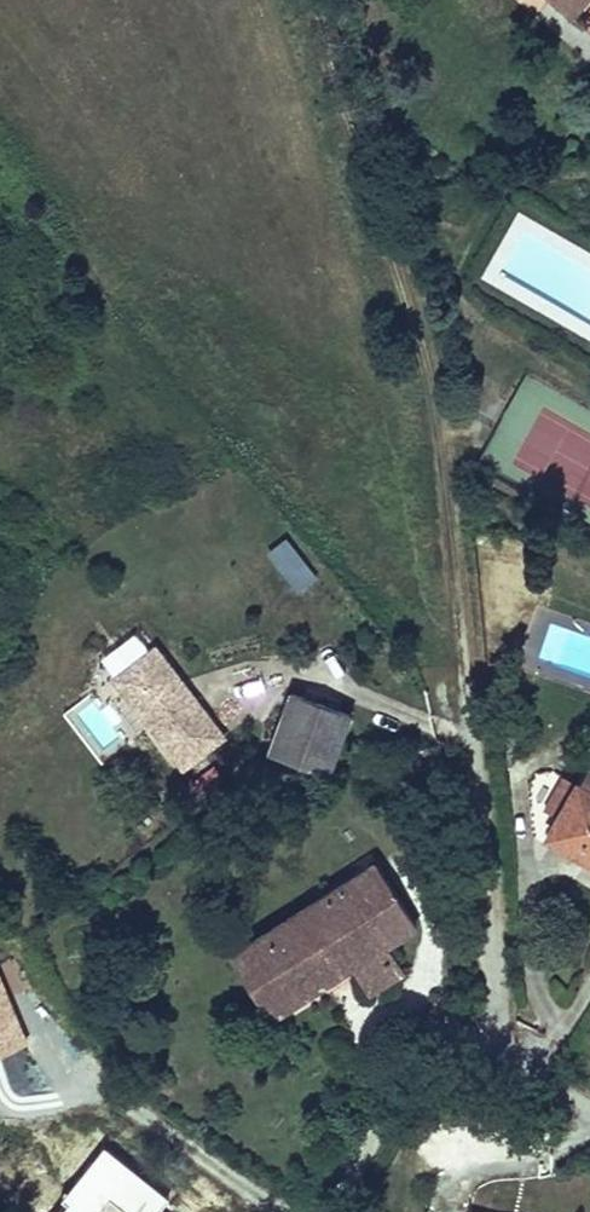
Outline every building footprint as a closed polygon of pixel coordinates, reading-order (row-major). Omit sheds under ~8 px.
[(572,22),(589,1),(589,0),(547,0),(572,22)] [(267,551),(294,593),(315,580),(289,538),(267,551)] [(110,672),(184,770),(230,735),(156,637),(110,672)] [(353,716),(292,691),(270,749),(331,772),(353,716)] [(543,836),(589,862),(589,768),(584,764),(574,782),(552,820),(543,836)] [(535,810),(552,820),(574,782),(556,772),(535,810)] [(418,925),(377,863),(231,955),(270,1017),(350,967),(358,980),(370,972),(380,987),(405,971),(388,945),(418,925)] [(380,987),(370,972),(358,980),(368,995),(380,987)] [(157,1071),(142,1084),(152,1096),(166,1083),(157,1071)]
